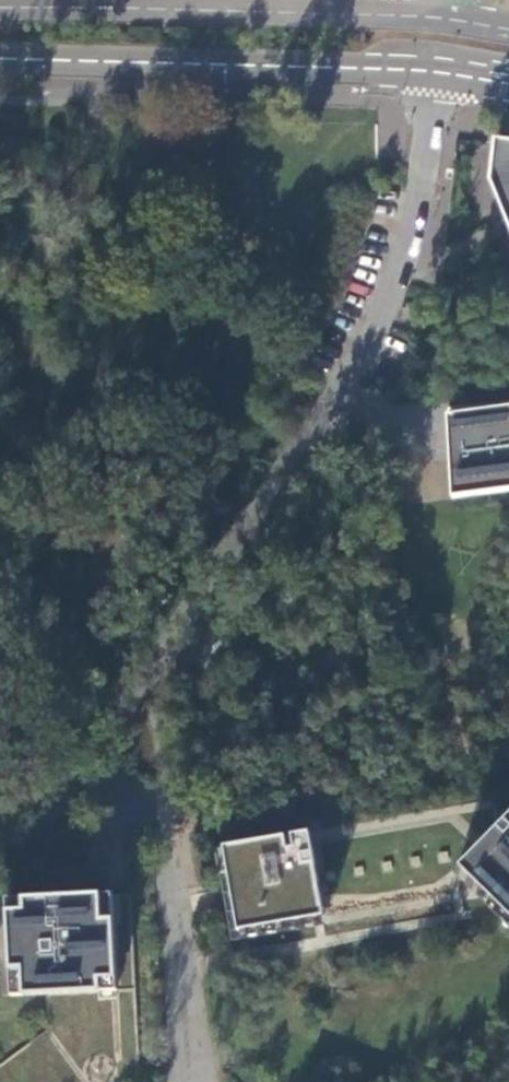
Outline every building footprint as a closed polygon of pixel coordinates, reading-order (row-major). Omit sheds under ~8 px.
[(492,183),(508,226),(508,143),(497,142),(492,183)] [(449,409),(452,455),(453,500),(508,491),(508,402),(449,409)] [(460,867),(462,869),(508,914),(508,817),(460,867)] [(317,876),(309,832),(223,847),(238,931),(321,916),(323,916),(317,876)] [(323,925),(321,916),(238,931),(223,847),(215,849),(231,941),(323,925)] [(456,875),(508,927),(508,914),(462,869),(456,875)] [(113,894),(102,895),(103,919),(114,918),(113,894)] [(102,895),(25,899),(26,911),(8,912),(11,969),(21,968),(23,995),(101,991),(100,979),(117,978),(114,918),(103,919),(102,895)] [(25,899),(7,900),(8,912),(26,911),(25,899)] [(21,968),(11,969),(12,996),(23,995),(21,968)] [(117,978),(100,979),(101,991),(118,990),(117,978)]
